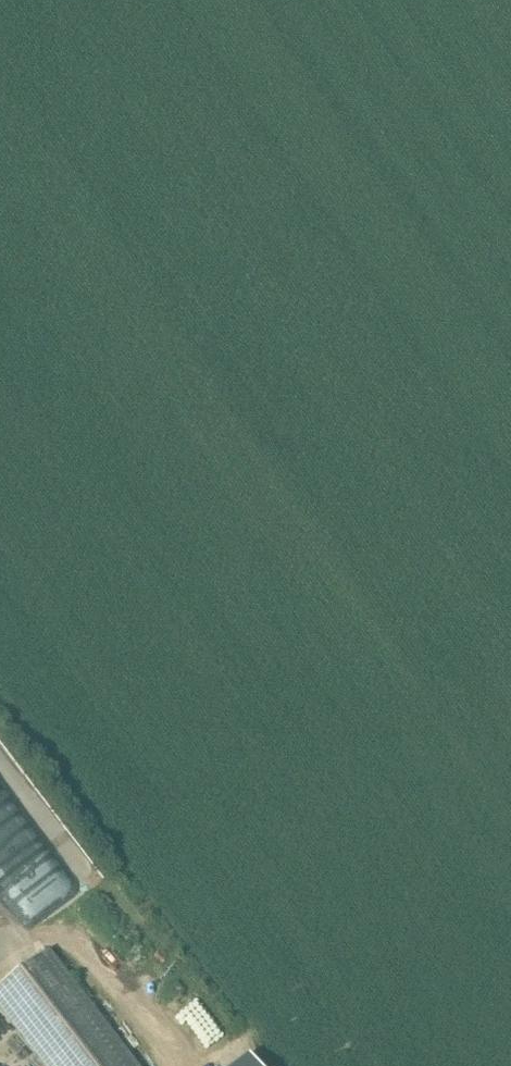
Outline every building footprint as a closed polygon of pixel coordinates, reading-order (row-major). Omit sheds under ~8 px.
[(49,952),(20,975),(0,990),(0,1004),(47,1065),(136,1065),(49,952)]
